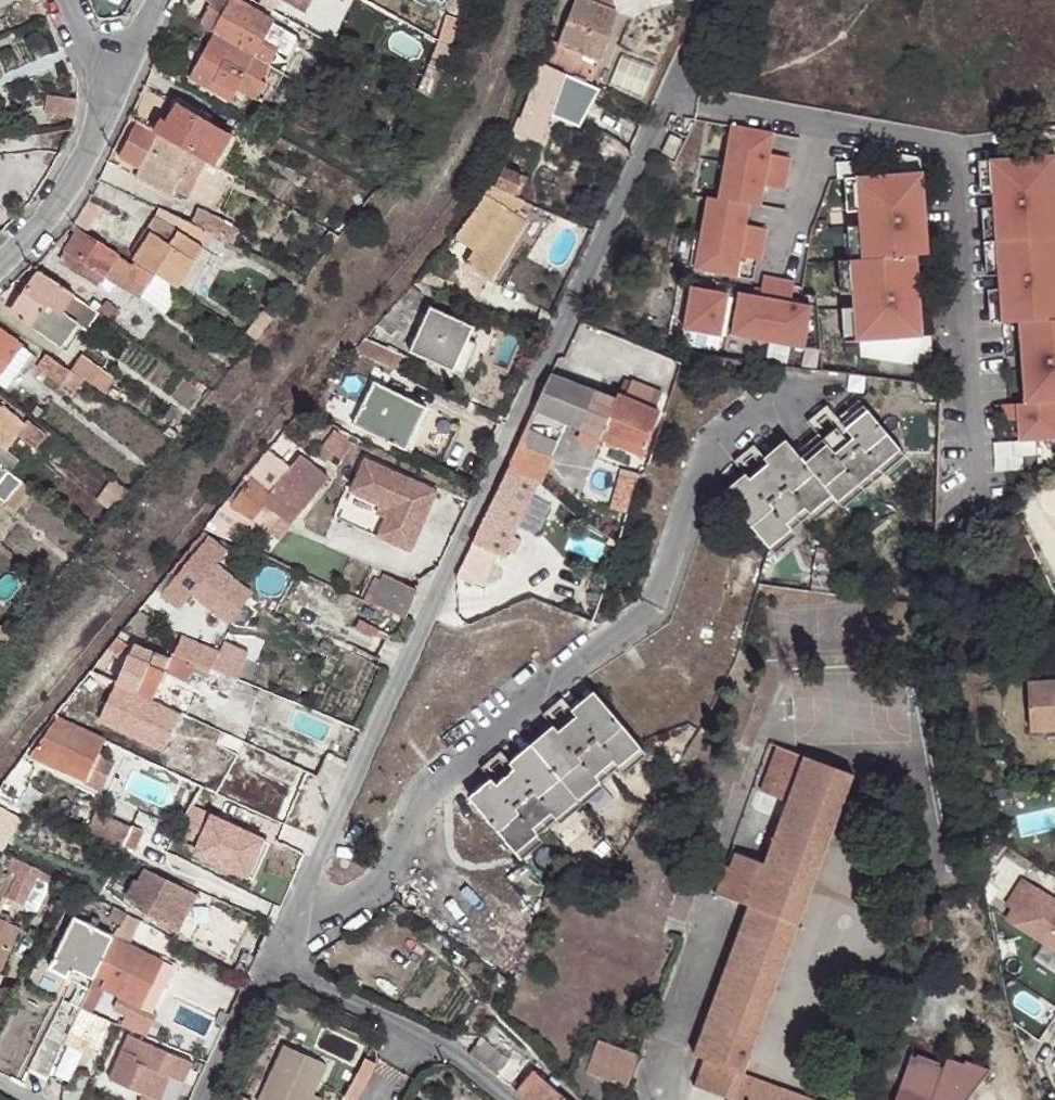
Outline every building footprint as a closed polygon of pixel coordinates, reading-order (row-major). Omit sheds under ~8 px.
[(215,34),(255,55),(262,44),(271,28),(274,20),(237,0),(233,0),(215,34)] [(315,0),(284,0),(307,13),(315,0)] [(559,43),(597,60),(610,33),(619,12),(592,0),(579,0),(559,43)] [(255,55),(272,64),(287,38),(271,28),(262,44),(255,55)] [(230,101),(249,68),(255,55),(215,34),(190,78),(230,101)] [(453,47),(439,39),(417,89),(431,97),(453,47)] [(550,45),(546,57),(588,79),(594,66),(550,45)] [(279,84),(286,72),(272,64),(255,55),(249,68),(279,84)] [(581,126),(599,88),(544,62),(529,111),(527,119),(521,133),(540,138),(544,127),(551,129),(556,115),(581,126)] [(160,135),(177,104),(145,83),(129,117),(160,135)] [(46,114),(75,119),(78,100),(50,95),(46,114)] [(160,135),(215,166),(232,134),(177,104),(160,135)] [(769,127),(727,120),(727,121),(720,155),(782,167),(785,152),(765,148),(766,142),(768,129),(769,127)] [(119,157),(139,169),(135,177),(172,195),(193,156),(136,126),(119,157)] [(680,134),(669,129),(660,148),(671,153),(680,134)] [(513,147),(503,165),(506,165),(522,172),(531,153),(513,147)] [(1054,235),(1054,221),(1053,185),(1051,153),(985,157),(987,191),(1021,189),(1022,203),(988,205),(990,239),(1054,235)] [(779,183),(782,167),(720,155),(713,192),(744,198),(754,200),(757,186),(759,180),(779,183)] [(975,192),(987,191),(985,157),(973,158),(975,192)] [(506,165),(496,188),(515,196),(525,174),(522,172),(506,165)] [(856,254),(910,251),(922,250),(920,216),(886,219),(886,205),(919,203),(917,169),(914,169),(886,171),(860,172),(852,173),(853,206),(854,220),(856,254)] [(852,173),(840,174),(842,207),(853,206),(852,173)] [(543,209),(558,215),(562,207),(573,211),(580,195),(588,197),(593,189),(559,174),(554,185),(531,176),(530,178),(525,174),(515,196),(519,198),(524,201),(534,206),(537,197),(546,200),(543,209)] [(518,209),(524,201),(519,198),(515,196),(496,188),(492,186),(453,237),(472,249),(463,263),(489,280),(527,222),(524,219),(527,215),(518,209)] [(987,191),(988,205),(1022,203),(1021,189),(987,191)] [(744,198),(713,192),(702,190),(695,226),(757,238),(760,223),(740,219),(741,212),(744,198)] [(920,216),(919,203),(886,205),(886,219),(920,216)] [(976,206),(978,239),(990,239),(988,205),(976,206)] [(205,244),(213,234),(160,208),(156,214),(205,244)] [(169,284),(177,288),(180,283),(198,255),(205,244),(156,214),(145,233),(150,236),(136,257),(132,261),(154,275),(169,284)] [(856,254),(854,220),(842,221),(844,255),(856,254)] [(755,254),(757,238),(695,226),(688,263),(730,270),(734,250),(749,253),(755,254)] [(120,283),(130,265),(78,232),(65,252),(104,276),(119,286),(120,283)] [(132,254),(136,257),(150,236),(145,233),(132,254)] [(1054,317),(1054,235),(990,239),(992,272),(1026,270),(1027,284),(993,286),(995,320),(1012,319),(1054,317)] [(978,239),(980,273),(992,272),(990,239),(978,239)] [(847,302),(849,336),(915,332),(913,299),(879,300),(878,286),(912,285),(910,251),(856,254),(844,255),(846,289),(847,302)] [(104,276),(65,252),(60,260),(98,284),(104,276)] [(198,255),(180,283),(194,292),(213,264),(198,255)] [(846,289),(844,255),(832,256),(834,290),(846,289)] [(154,275),(132,261),(130,265),(120,283),(141,297),(154,275)] [(733,287),(724,328),(760,336),(772,273),(757,270),(755,284),(753,291),(733,287)] [(992,272),(993,286),(1027,284),(1026,270),(992,272)] [(61,349),(77,327),(62,315),(75,296),(41,273),(11,314),(61,349)] [(772,273),(760,336),(796,343),(804,301),(784,296),(787,282),(788,276),(772,273)] [(155,306),(169,284),(154,275),(141,297),(155,306)] [(675,322),(712,329),(720,288),(683,280),(675,322)] [(409,284),(381,315),(392,323),(419,293),(409,284)] [(913,299),(912,285),(878,286),(879,300),(913,299)] [(87,333),(101,315),(75,296),(62,315),(77,327),(87,333)] [(119,308),(106,299),(103,303),(95,297),(91,304),(111,317),(119,308)] [(837,337),(849,336),(847,302),(835,303),(837,337)] [(450,370),(461,346),(470,325),(426,305),(406,351),(450,370)] [(1051,398),(1054,398),(1054,317),(1012,319),(1014,352),(1048,351),(1049,365),(1015,367),(1017,400),(1051,398)] [(21,347),(0,332),(0,377),(21,347)] [(363,337),(352,350),(397,368),(403,355),(363,337)] [(473,350),(461,346),(450,370),(461,376),(473,350)] [(21,347),(0,377),(0,385),(4,389),(28,354),(21,347)] [(1014,352),(1015,367),(1049,365),(1048,351),(1014,352)] [(64,386),(71,374),(46,357),(39,368),(64,386)] [(73,371),(107,395),(116,382),(83,357),(73,371)] [(84,383),(71,374),(64,386),(39,368),(32,378),(64,401),(71,392),(76,396),(84,383)] [(659,409),(663,398),(658,396),(661,389),(630,377),(623,394),(616,391),(614,396),(549,372),(534,408),(564,421),(641,452),(659,409)] [(623,394),(630,377),(623,374),(616,391),(623,394)] [(373,383),(353,423),(405,448),(425,409),(373,383)] [(766,456),(759,462),(745,473),(742,468),(723,483),(724,483),(767,538),(788,522),(783,516),(793,508),(803,502),(806,506),(830,489),(840,500),(862,484),(856,475),(866,468),(877,461),(880,465),(903,448),(856,391),(834,409),(839,415),(832,420),(818,431),(815,426),(792,444),(783,433),(761,449),(766,456)] [(823,410),(832,420),(839,415),(834,409),(825,398),(804,414),(809,419),(823,410)] [(1017,400),(987,402),(988,419),(1009,418),(1010,439),(1053,436),(1051,398),(1017,400)] [(564,421),(534,408),(506,460),(536,476),(564,421)] [(13,421),(0,409),(0,437),(13,421)] [(321,444),(340,458),(352,443),(333,429),(321,444)] [(750,451),(759,462),(766,456),(761,449),(754,439),(733,457),(737,461),(750,451)] [(1022,439),(992,440),(994,467),(1018,466),(1018,452),(1022,452),(1022,439)] [(31,494),(38,483),(0,449),(0,468),(21,486),(31,494)] [(302,457),(277,486),(315,502),(331,480),(302,457)] [(436,492),(364,459),(349,492),(388,509),(376,537),(410,551),(436,492)] [(506,460),(469,542),(501,556),(536,476),(506,460)] [(882,468),(880,465),(877,461),(866,468),(872,476),(882,468)] [(3,508),(21,486),(0,468),(0,505),(3,508)] [(862,484),(872,476),(866,468),(856,475),(862,484)] [(274,496),(270,493),(253,480),(234,504),(256,520),(269,506),(274,496)] [(13,516),(31,494),(21,486),(3,508),(13,516)] [(315,502),(277,486),(270,493),(274,496),(269,506),(277,512),(284,504),(301,519),(315,502)] [(793,508),(799,517),(809,509),(806,506),(803,502),(793,508)] [(295,526),(301,519),(284,504),(277,512),(286,521),(295,526)] [(277,512),(269,506),(256,520),(274,536),(286,521),(277,512)] [(783,516),(788,522),(789,524),(799,517),(793,508),(783,516)] [(226,514),(220,532),(234,537),(240,520),(226,514)] [(199,547),(177,575),(194,588),(226,548),(210,536),(199,547)] [(193,540),(169,570),(177,575),(199,547),(193,540)] [(370,601),(403,616),(415,590),(417,587),(383,571),(370,601)] [(194,588),(177,575),(164,594),(179,605),(194,588)] [(132,622),(149,632),(157,619),(144,610),(132,622)] [(350,648),(378,662),(390,634),(361,623),(350,648)] [(180,635),(175,651),(194,660),(209,666),(212,667),(217,651),(180,635)] [(169,657),(171,654),(136,637),(124,663),(111,657),(101,672),(152,694),(169,657)] [(175,651),(172,651),(171,654),(169,657),(191,667),(193,665),(194,660),(175,651)] [(212,667),(227,674),(232,657),(217,651),(212,667)] [(209,666),(194,660),(193,665),(207,671),(209,666)] [(1029,724),(1054,722),(1054,670),(1025,672),(1029,724)] [(88,698),(108,708),(116,689),(97,680),(88,698)] [(513,767),(506,772),(492,784),(488,779),(469,795),(513,849),(534,832),(530,825),(539,817),(549,810),(553,816),(597,780),(593,773),(602,766),(613,758),(618,762),(637,747),(592,690),(570,707),(576,715),(569,719),(554,730),(550,726),(507,760),(513,767)] [(558,707),(569,719),(576,715),(570,707),(560,696),(540,712),(545,719),(558,707)] [(72,771),(90,735),(58,719),(32,753),(72,771)] [(100,739),(90,735),(72,771),(82,775),(100,739)] [(260,783),(271,760),(233,741),(226,755),(210,747),(204,758),(221,766),(214,780),(254,798),(260,783)] [(783,817),(806,756),(777,747),(755,806),(783,817)] [(497,761),(506,772),(513,767),(507,760),(499,750),(478,766),(483,772),(497,761)] [(742,1073),(745,1074),(856,775),(806,756),(783,817),(778,830),(771,848),(765,864),(749,906),(694,1055),(704,1058),(696,1077),(734,1092),(742,1073)] [(25,757),(12,774),(22,781),(35,764),(25,757)] [(607,772),(618,762),(613,758),(602,766),(607,772)] [(287,767),(271,760),(260,783),(276,790),(287,767)] [(332,781),(302,766),(294,785),(324,799),(332,781)] [(597,780),(607,772),(602,766),(593,773),(597,780)] [(0,790),(0,796),(18,803),(30,787),(22,781),(12,774),(0,790)] [(539,817),(543,824),(553,816),(549,810),(539,817)] [(530,825),(534,832),(543,824),(539,817),(530,825)] [(113,837),(137,848),(146,830),(123,819),(113,837)] [(771,848),(778,830),(751,820),(744,838),(771,848)] [(300,825),(290,846),(305,853),(314,832),(300,825)] [(266,865),(293,879),(305,853),(290,846),(279,840),(266,865)] [(717,894),(749,906),(765,864),(735,853),(730,867),(726,866),(717,894)] [(38,869),(12,856),(5,870),(8,870),(0,887),(0,911),(7,897),(20,903),(38,869)] [(135,877),(126,895),(143,904),(141,910),(178,927),(196,890),(144,865),(137,878),(135,877)] [(51,876),(38,869),(20,903),(34,911),(51,876)] [(1020,911),(1035,889),(1020,879),(1005,902),(1020,911)] [(1054,948),(1054,902),(1035,889),(1020,911),(1014,921),(1054,948)] [(392,898),(381,905),(392,918),(401,908),(392,898)] [(137,917),(126,912),(119,927),(130,933),(137,917)] [(74,964),(96,975),(99,970),(115,935),(76,915),(52,966),(69,974),(74,964)] [(20,926),(0,916),(0,968),(20,926)] [(99,970),(108,974),(125,940),(115,935),(99,970)] [(103,986),(118,993),(142,1004),(164,959),(125,940),(108,974),(103,986)] [(164,959),(142,1004),(155,1010),(177,964),(164,959)] [(96,975),(83,1003),(81,1007),(107,1017),(118,993),(103,986),(108,974),(99,970),(96,975)] [(28,1068),(47,1077),(54,1062),(64,1042),(81,1007),(83,1003),(64,994),(28,1068)] [(83,1074),(111,1019),(107,1017),(81,1007),(64,1042),(54,1062),(83,1074)] [(515,1090),(532,1071),(524,1065),(530,1057),(487,1026),(478,1039),(520,1069),(508,1085),(515,1090)] [(314,1087),(328,1059),(285,1038),(258,1095),(269,1099),(308,1099),(314,1087)] [(467,1054),(508,1085),(520,1069),(478,1039),(467,1054)] [(163,1072),(173,1077),(185,1081),(194,1061),(146,1041),(140,1055),(137,1061),(163,1072)] [(587,1074),(628,1089),(640,1057),(598,1041),(587,1074)] [(152,1098),(159,1081),(163,1072),(137,1061),(140,1055),(125,1048),(112,1080),(152,1098)] [(374,1060),(364,1055),(344,1093),(352,1098),(356,1099),(358,1099),(379,1063),(374,1060)] [(988,1075),(949,1060),(944,1070),(912,1057),(896,1099),(965,1099),(988,1075)] [(532,1071),(515,1090),(526,1099),(567,1099),(532,1071)] [(169,1086),(173,1077),(163,1072),(159,1081),(169,1086)] [(745,1074),(742,1073),(734,1092),(730,1099),(814,1099),(745,1074)] [(730,1099),(734,1092),(696,1077),(693,1085),(730,1099)] [(314,1087),(308,1099),(318,1099),(323,1091),(314,1087)]
